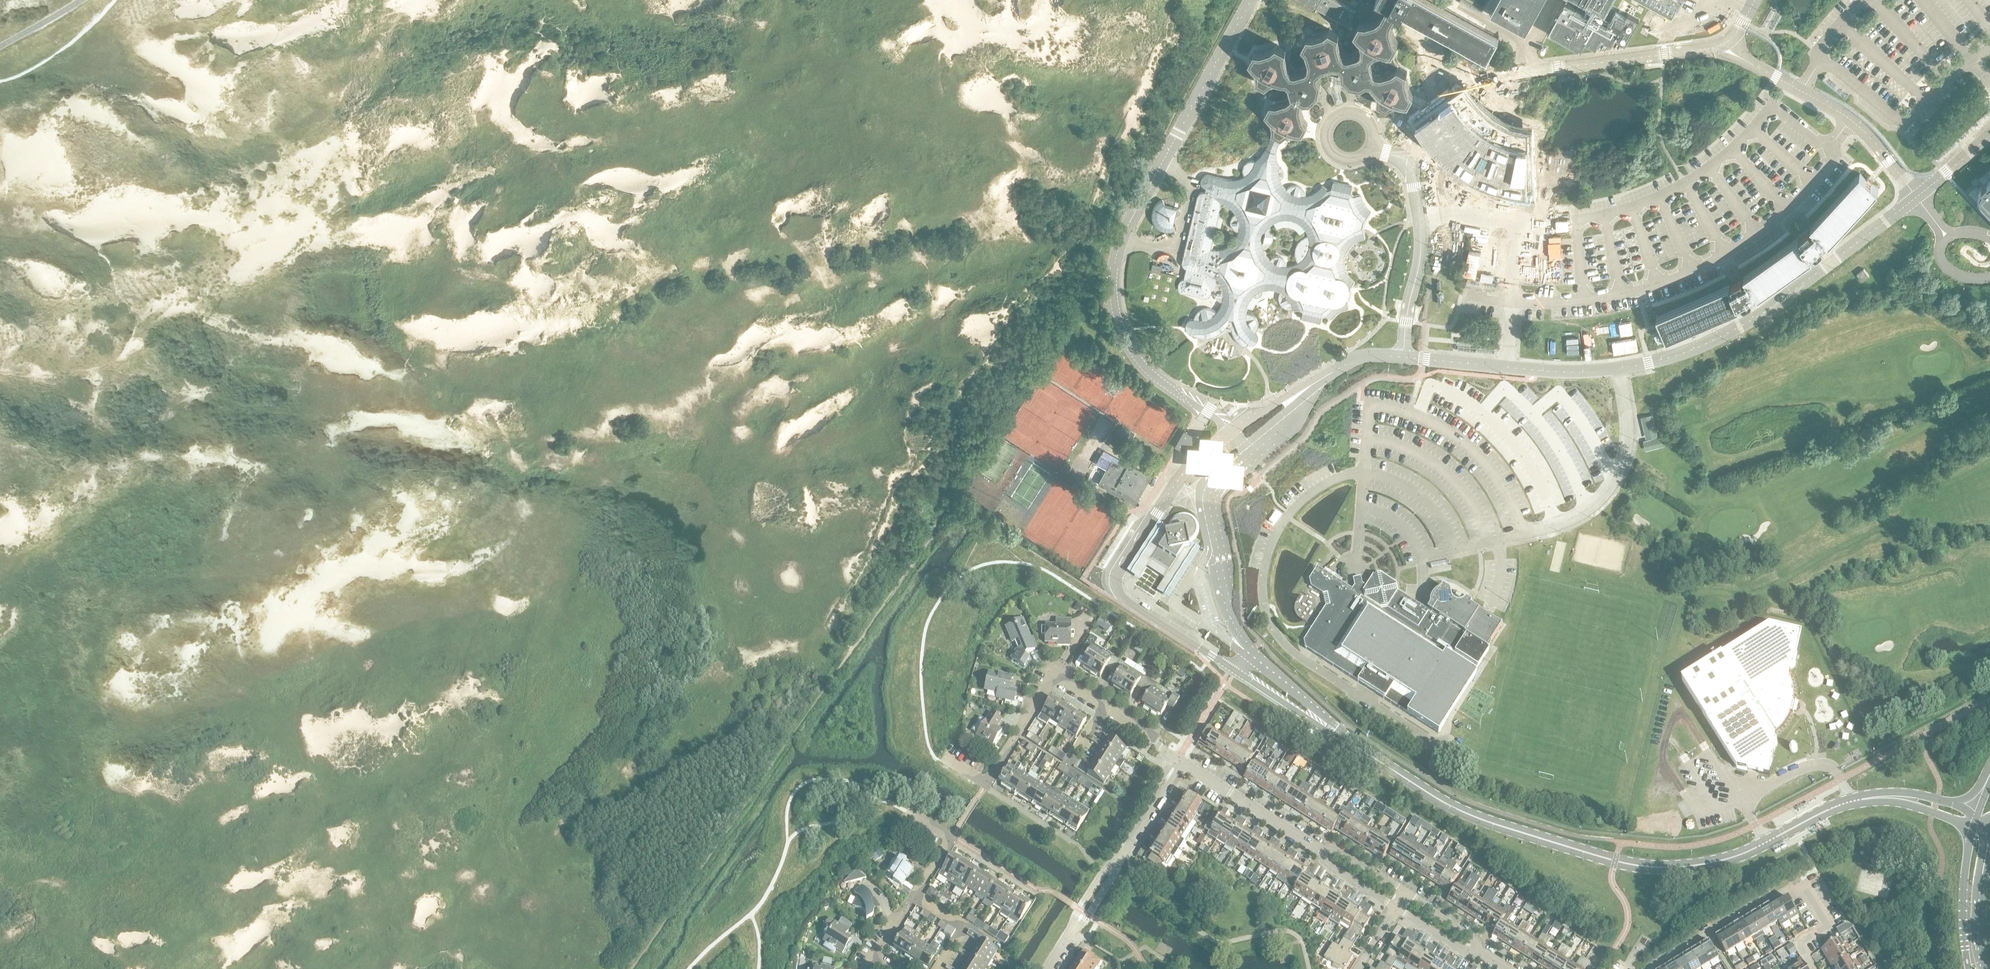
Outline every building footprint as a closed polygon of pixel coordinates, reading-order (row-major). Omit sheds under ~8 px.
[(1207,307),(1202,308),(1199,311),(1196,314),(1194,318),(1193,318),(1190,319),(1187,321),(1186,325),(1187,328),(1190,331),(1190,332),(1190,333),(1197,336),(1204,338),(1207,338),(1212,337),(1218,335),(1222,331),(1226,327),(1227,327),(1228,327),(1229,327),(1231,327),(1231,328),(1232,329),(1234,336),(1239,341),(1244,346),(1245,346),(1246,345),(1247,345),(1249,343),(1250,343),(1253,343),(1256,342),(1258,340),(1259,337),(1258,334),(1257,332),(1257,331),(1258,329),(1258,327),(1259,325),(1258,321),(1257,317),(1254,315),(1251,313),(1247,312),(1246,312),(1247,306),(1250,300),(1249,299),(1251,297),(1252,297),(1253,295),(1257,297),(1260,295),(1262,293),(1262,290),(1262,289),(1264,289),(1268,288),(1274,289),(1280,291),(1279,295),(1279,299),(1281,303),(1284,306),(1288,308),(1293,309),(1294,309),(1300,308),(1301,308),(1303,310),(1302,310),(1303,311),(1301,317),(1302,318),(1310,320),(1320,322),(1321,322),(1322,316),(1323,315),(1325,314),(1327,314),(1331,318),(1332,318),(1335,314),(1339,311),(1343,309),(1348,308),(1349,307),(1347,300),(1349,296),(1350,292),(1350,288),(1355,281),(1352,279),(1351,277),(1349,275),(1348,273),(1347,272),(1346,270),(1345,266),(1344,259),(1346,252),(1346,251),(1348,248),(1351,244),(1355,241),(1360,239),(1365,238),(1365,237),(1364,229),(1363,226),(1364,226),(1363,225),(1364,221),(1365,220),(1371,211),(1371,210),(1369,209),(1367,206),(1365,204),(1362,199),(1361,194),(1360,194),(1355,195),(1353,194),(1352,193),(1352,191),(1353,186),(1352,185),(1334,181),(1333,181),(1332,187),(1331,188),(1329,189),(1328,188),(1323,185),(1322,185),(1318,190),(1313,193),(1307,195),(1307,194),(1305,190),(1302,187),(1297,185),(1293,185),(1290,186),(1287,188),(1286,188),(1283,184),(1280,180),(1280,179),(1281,179),(1283,177),(1285,174),(1284,171),(1283,168),(1280,166),(1279,165),(1277,161),(1277,158),(1277,157),(1276,157),(1276,155),(1276,153),(1276,151),(1278,146),(1278,144),(1281,140),(1287,135),(1297,132),(1303,133),(1309,123),(1305,118),(1302,108),(1302,102),(1305,99),(1311,99),(1319,92),(1320,90),(1322,80),(1319,74),(1319,71),(1323,68),(1325,67),(1328,66),(1333,65),(1335,64),(1341,65),(1343,67),(1343,74),(1350,82),(1352,83),(1361,84),(1362,84),(1368,81),(1371,82),(1375,87),(1378,97),(1378,103),(1387,109),(1392,104),(1403,101),(1409,102),(1410,101),(1413,95),(1414,94),(1415,93),(1410,87),(1407,77),(1408,71),(1398,65),(1393,69),(1383,72),(1377,72),(1375,69),(1372,59),(1372,56),(1377,52),(1387,49),(1394,49),(1399,40),(1395,34),(1392,24),(1393,18),(1398,9),(1434,28),(1488,58),(1500,37),(1485,29),(1433,0),(1378,0),(1378,4),(1378,7),(1380,10),(1383,12),(1383,13),(1378,16),(1368,19),(1365,19),(1361,19),(1354,15),(1356,11),(1337,0),(1297,0),(1315,10),(1317,7),(1348,25),(1349,25),(1350,25),(1356,29),(1360,34),(1363,44),(1362,50),(1360,52),(1350,55),(1346,55),(1342,50),(1339,40),(1340,33),(1330,28),(1327,30),(1325,32),(1315,35),(1312,35),(1308,34),(1303,44),(1307,49),(1310,59),(1309,65),(1307,68),(1297,71),(1293,70),(1289,65),(1286,55),(1287,49),(1277,43),(1272,47),(1262,50),(1255,50),(1251,57),(1250,59),(1254,64),(1257,75),(1256,81),(1266,86),(1271,82),(1281,79),(1288,80),(1290,83),(1293,93),(1292,96),(1287,100),(1277,103),(1271,102),(1265,112),(1269,117),(1272,128),(1272,135),(1270,140),(1269,143),(1267,147),(1265,150),(1262,154),(1261,156),(1256,160),(1255,160),(1251,160),(1247,162),(1244,165),(1243,169),(1243,172),(1245,175),(1244,176),(1239,178),(1233,179),(1227,178),(1210,174),(1206,174),(1203,176),(1202,179),(1202,183),(1203,185),(1206,187),(1205,191),(1202,191),(1199,193),(1198,196),(1191,226),(1183,260),(1183,264),(1184,266),(1186,268),(1185,272),(1185,273),(1185,274),(1184,278),(1181,280),(1179,283),(1179,287),(1180,291),(1182,292),(1185,293),(1186,293),(1188,293),(1193,294),(1194,295),(1194,294),(1200,295),(1203,297),(1206,297),(1210,296),(1212,293),(1212,289),(1215,289),(1215,291),(1215,293),(1215,295),(1217,298),(1219,300),(1222,301),(1223,302),(1222,304),(1221,306),(1220,307),(1220,308),(1219,309),(1218,311),(1217,311),(1212,308),(1207,307)] [(1493,13),(1520,28),(1519,29),(1521,31),(1522,29),(1525,30),(1526,31),(1543,0),(1501,0),(1493,13)] [(1591,5),(1593,6),(1589,15),(1587,14),(1577,8),(1576,7),(1576,8),(1565,2),(1549,33),(1581,50),(1581,51),(1586,42),(1596,48),(1602,38),(1606,41),(1612,44),(1612,45),(1616,38),(1626,43),(1625,44),(1626,44),(1639,20),(1628,13),(1626,16),(1616,10),(1610,22),(1594,13),(1597,8),(1606,13),(1613,0),(1582,0),(1591,5)] [(1673,18),(1683,0),(1640,0),(1673,18)] [(1333,65),(1325,67),(1335,104),(1343,102),(1340,91),(1333,65)] [(1538,201),(1535,125),(1525,125),(1513,123),(1497,115),(1486,106),(1475,92),(1466,80),(1429,103),(1423,107),(1405,120),(1414,132),(1428,147),(1448,164),(1468,179),(1493,190),(1516,197),(1538,201)] [(1429,103),(1413,95),(1410,101),(1423,107),(1429,103)] [(1816,257),(1818,256),(1822,253),(1823,251),(1822,248),(1824,247),(1826,245),(1828,247),(1834,241),(1878,194),(1869,185),(1859,176),(1821,218),(1810,230),(1812,232),(1810,234),(1808,232),(1804,236),(1799,240),(1801,242),(1800,243),(1798,241),(1743,280),(1745,282),(1743,284),(1741,281),(1733,286),(1734,288),(1732,290),(1731,287),(1658,320),(1666,340),(1667,343),(1741,310),(1740,307),(1744,305),(1745,306),(1747,306),(1751,304),(1753,302),(1752,300),(1756,298),(1758,300),(1760,298),(1807,265),(1812,261),(1810,259),(1814,256),(1816,257)] [(1988,185),(1986,184),(1982,188),(1984,190),(1982,192),(1981,195),(1981,198),(1983,201),(1989,209),(1989,184),(1988,185)] [(1173,224),(1175,216),(1179,214),(1180,213),(1180,212),(1181,211),(1180,209),(1178,208),(1165,205),(1163,199),(1159,202),(1155,205),(1153,210),(1152,215),(1153,220),(1156,224),(1160,228),(1165,230),(1170,230),(1176,229),(1173,224)] [(1869,276),(1864,269),(1856,274),(1862,281),(1869,276)] [(1653,414),(1641,416),(1646,437),(1658,435),(1653,414)] [(1135,433),(1130,429),(1127,435),(1132,438),(1135,433)] [(1242,482),(1244,459),(1232,458),(1233,447),(1222,446),(1223,434),(1199,432),(1198,443),(1187,442),(1185,467),(1208,469),(1207,480),(1242,482)] [(1664,435),(1643,439),(1645,448),(1645,449),(1666,445),(1664,435)] [(1143,454),(1137,450),(1134,455),(1141,459),(1143,454)] [(1113,491),(1135,503),(1139,496),(1138,495),(1142,489),(1143,488),(1142,488),(1145,483),(1146,483),(1147,481),(1146,481),(1149,476),(1150,476),(1150,475),(1150,474),(1150,475),(1129,463),(1126,467),(1102,454),(1096,463),(1107,469),(1099,483),(1113,491)] [(1188,546),(1187,542),(1192,540),(1195,536),(1196,532),(1196,528),(1195,523),(1192,520),(1189,518),(1184,516),(1179,517),(1175,519),(1172,522),(1171,526),(1170,530),(1165,532),(1166,537),(1152,560),(1169,571),(1180,554),(1184,548),(1188,546)] [(1199,549),(1187,542),(1188,546),(1184,548),(1180,554),(1169,571),(1152,560),(1166,537),(1165,532),(1170,530),(1158,521),(1127,570),(1139,578),(1147,566),(1166,578),(1158,590),(1168,596),(1199,549)] [(1433,594),(1432,596),(1430,601),(1429,606),(1432,608),(1429,612),(1397,591),(1396,584),(1380,574),(1373,576),(1366,587),(1362,584),(1361,576),(1357,577),(1353,577),(1354,586),(1352,590),(1325,573),(1317,567),(1309,579),(1310,586),(1316,590),(1323,595),(1324,600),(1326,606),(1303,641),(1305,648),(1438,733),(1476,673),(1474,672),(1476,668),(1477,667),(1489,650),(1486,648),(1487,647),(1501,625),(1470,605),(1471,603),(1467,601),(1465,599),(1462,602),(1459,603),(1456,603),(1453,601),(1451,598),(1450,594),(1449,591),(1447,589),(1442,586),(1439,590),(1437,591),(1435,593),(1433,594)] [(1074,632),(1072,632),(1070,632),(1070,620),(1056,619),(1056,625),(1046,625),(1046,627),(1042,627),(1041,635),(1045,635),(1045,642),(1057,642),(1057,644),(1070,645),(1070,636),(1072,636),(1074,636),(1074,632)] [(1007,630),(1012,642),(1014,641),(1018,650),(1017,651),(1016,651),(1011,658),(1024,666),(1029,659),(1026,657),(1027,653),(1035,649),(1024,623),(1007,630)] [(1789,675),(1790,670),(1791,669),(1795,666),(1802,634),(1770,626),(1682,681),(1737,768),(1770,776),(1777,743),(1775,739),(1776,733),(1782,727),(1787,721),(1790,714),(1791,713),(1793,706),(1794,699),(1793,685),(1789,675)] [(1091,635),(1081,651),(1087,655),(1081,664),(1083,666),(1082,668),(1089,672),(1103,650),(1094,645),(1098,640),(1091,635)] [(1103,650),(1089,672),(1096,676),(1097,675),(1100,676),(1106,667),(1111,670),(1118,660),(1103,650)] [(1117,674),(1111,684),(1114,686),(1113,687),(1119,691),(1133,669),(1136,665),(1127,659),(1124,664),(1118,660),(1111,670),(1117,674)] [(1133,669),(1119,691),(1126,696),(1127,694),(1130,696),(1136,686),(1142,690),(1149,679),(1145,677),(1147,672),(1136,665),(1133,669)] [(1179,667),(1176,672),(1183,677),(1187,672),(1179,667)] [(1011,678),(989,673),(985,690),(998,693),(997,697),(1013,701),(1016,690),(1008,689),(1011,678)] [(1147,693),(1141,703),(1144,705),(1143,707),(1150,711),(1164,689),(1149,679),(1142,690),(1147,693)] [(1164,689),(1150,711),(1156,715),(1157,713),(1160,715),(1167,705),(1173,709),(1179,699),(1164,689)] [(1040,714),(1037,719),(1046,725),(1049,720),(1061,702),(1055,698),(1054,700),(1051,698),(1040,714)] [(1061,702),(1049,720),(1058,725),(1068,709),(1066,707),(1067,705),(1061,702)] [(1068,709),(1058,725),(1067,731),(1078,712),(1072,709),(1071,710),(1068,709)] [(1210,746),(1215,750),(1229,729),(1234,720),(1238,714),(1234,711),(1220,733),(1208,726),(1198,742),(1208,749),(1210,746)] [(1002,719),(991,712),(986,719),(976,735),(992,745),(1002,729),(997,726),(1002,719)] [(1078,712),(1067,731),(1076,736),(1086,720),(1083,718),(1084,716),(1078,712)] [(1229,729),(1215,750),(1221,753),(1219,756),(1223,758),(1234,742),(1228,739),(1233,731),(1229,729)] [(1034,743),(1038,738),(1029,732),(1026,738),(1034,743)] [(1099,741),(1096,744),(1103,748),(1104,747),(1123,759),(1124,757),(1121,755),(1126,748),(1110,738),(1105,745),(1099,741)] [(1229,759),(1234,762),(1248,741),(1244,738),(1239,746),(1234,742),(1223,758),(1228,761),(1229,759)] [(1268,747),(1272,749),(1270,751),(1273,753),(1277,745),(1268,739),(1264,744),(1268,747)] [(1239,768),(1243,771),(1253,755),(1247,751),(1252,743),(1248,741),(1234,762),(1240,765),(1239,768)] [(1098,755),(1115,766),(1119,769),(1124,762),(1122,760),(1123,759),(1104,747),(1103,748),(1098,755)] [(1279,747),(1275,752),(1280,755),(1284,750),(1279,747)] [(1088,758),(1085,762),(1092,766),(1093,764),(1112,776),(1113,774),(1110,773),(1115,766),(1098,755),(1094,762),(1088,758)] [(1255,781),(1266,763),(1256,757),(1244,777),(1248,780),(1250,777),(1255,781)] [(1259,786),(1263,789),(1273,773),(1268,770),(1269,768),(1269,767),(1271,763),(1268,761),(1266,763),(1255,781),(1260,784),(1259,786)] [(1009,764),(998,780),(1001,782),(1000,784),(1006,788),(1018,770),(1021,765),(1017,762),(1014,767),(1009,764)] [(1064,773),(1067,768),(1061,764),(1057,769),(1064,773)] [(1111,777),(1112,776),(1093,764),(1092,766),(1087,773),(1104,783),(1108,776),(1111,777)] [(1018,770),(1006,788),(1012,791),(1012,792),(1013,793),(1013,794),(1014,794),(1026,775),(1018,770)] [(1317,770),(1314,775),(1320,779),(1323,774),(1317,770)] [(1279,777),(1273,773),(1263,789),(1267,792),(1269,790),(1274,793),(1284,777),(1280,775),(1279,777)] [(1026,775),(1014,794),(1015,795),(1016,795),(1017,795),(1018,795),(1023,799),(1035,780),(1026,775)] [(1278,799),(1282,801),(1292,785),(1287,782),(1288,780),(1284,777),(1274,793),(1280,796),(1278,799)] [(1331,779),(1326,786),(1331,789),(1336,782),(1331,779)] [(1035,780),(1023,799),(1029,802),(1030,801),(1033,802),(1043,786),(1035,780)] [(1293,805),(1307,784),(1303,782),(1298,789),(1292,785),(1282,801),(1287,804),(1288,802),(1293,805)] [(1043,786),(1033,802),(1036,804),(1035,806),(1041,810),(1052,791),(1054,789),(1045,783),(1043,786)] [(1093,784),(1090,790),(1093,792),(1092,794),(1097,798),(1102,790),(1097,787),(1093,784)] [(1298,811),(1302,813),(1312,798),(1306,794),(1311,787),(1307,784),(1293,805),(1299,809),(1298,811)] [(1052,791),(1041,810),(1046,813),(1048,812),(1050,813),(1061,797),(1062,794),(1054,789),(1052,791)] [(1176,793),(1173,797),(1196,812),(1200,814),(1206,806),(1203,804),(1204,801),(1201,799),(1200,802),(1187,793),(1184,798),(1176,793)] [(1061,797),(1050,813),(1053,815),(1052,817),(1058,820),(1071,799),(1063,794),(1062,794),(1061,797)] [(1173,797),(1171,802),(1179,806),(1176,811),(1191,820),(1196,812),(1173,797)] [(1317,801),(1312,798),(1302,813),(1306,816),(1307,814),(1313,817),(1323,802),(1319,799),(1317,801)] [(1071,799),(1058,820),(1064,824),(1065,823),(1067,824),(1080,805),(1071,799)] [(1317,823),(1321,826),(1331,810),(1326,807),(1327,804),(1323,802),(1313,817),(1318,821),(1317,823)] [(1349,803),(1346,809),(1335,826),(1340,829),(1339,831),(1343,834),(1353,818),(1347,815),(1353,806),(1349,803)] [(1080,805),(1067,824),(1070,826),(1069,828),(1075,832),(1087,814),(1089,810),(1080,805)] [(1332,830),(1335,826),(1346,809),(1341,806),(1337,813),(1331,810),(1321,826),(1325,828),(1327,826),(1332,830)] [(1224,808),(1207,835),(1215,840),(1228,821),(1223,818),(1228,810),(1224,808)] [(1165,811),(1163,815),(1185,829),(1191,820),(1176,811),(1173,815),(1165,811)] [(1163,815),(1160,819),(1168,824),(1165,828),(1180,838),(1185,829),(1163,815)] [(1349,834),(1354,838),(1367,818),(1363,815),(1359,822),(1353,818),(1343,834),(1347,837),(1349,834)] [(1233,824),(1228,821),(1215,840),(1224,846),(1241,819),(1237,816),(1233,824)] [(1358,844),(1362,846),(1372,830),(1367,827),(1371,820),(1367,818),(1354,838),(1359,841),(1358,844)] [(1246,821),(1241,819),(1224,846),(1233,851),(1236,847),(1245,832),(1241,829),(1246,821)] [(1419,820),(1415,827),(1419,829),(1423,822),(1419,820)] [(1250,835),(1245,832),(1236,847),(1244,852),(1259,830),(1255,827),(1250,835)] [(1368,847),(1373,850),(1386,829),(1382,827),(1378,834),(1372,830),(1362,846),(1366,849),(1368,847)] [(1154,828),(1152,832),(1178,849),(1184,840),(1180,838),(1165,828),(1162,833),(1154,828)] [(1440,833),(1433,828),(1430,833),(1437,837),(1440,833)] [(1386,829),(1373,850),(1379,854),(1377,856),(1382,859),(1392,843),(1386,839),(1391,832),(1386,829)] [(1263,832),(1259,830),(1244,852),(1253,858),(1262,843),(1258,840),(1263,832)] [(1152,832),(1149,836),(1157,841),(1154,845),(1173,858),(1178,849),(1152,832)] [(1399,838),(1389,854),(1394,857),(1395,855),(1400,858),(1414,837),(1410,834),(1407,838),(1402,834),(1399,838)] [(1414,837),(1400,858),(1406,861),(1405,864),(1409,866),(1419,851),(1422,846),(1416,843),(1418,839),(1420,837),(1416,834),(1414,837)] [(1276,841),(1272,838),(1267,846),(1262,843),(1253,858),(1261,863),(1276,841)] [(1261,863),(1270,869),(1280,854),(1275,851),(1280,843),(1276,841),(1261,863)] [(1143,845),(1137,855),(1148,863),(1145,867),(1155,873),(1158,869),(1162,863),(1163,864),(1167,867),(1173,858),(1154,845),(1151,850),(1143,845)] [(1419,851),(1409,866),(1413,869),(1414,867),(1420,870),(1433,849),(1429,847),(1427,850),(1422,846),(1419,851)] [(1284,857),(1280,854),(1270,869),(1279,874),(1293,852),(1289,849),(1284,857)] [(1433,849),(1420,870),(1425,874),(1424,876),(1428,879),(1438,863),(1432,859),(1437,852),(1436,851),(1433,849)] [(1279,874),(1287,880),(1297,865),(1292,862),(1297,854),(1293,852),(1279,874)] [(951,854),(941,870),(938,875),(947,881),(961,858),(955,854),(954,856),(951,854)] [(899,886),(901,887),(902,888),(903,887),(910,877),(910,876),(915,871),(902,857),(900,858),(897,856),(890,867),(883,874),(896,889),(899,886)] [(1438,863),(1428,879),(1432,881),(1434,879),(1439,882),(1452,861),(1448,859),(1447,861),(1441,857),(1439,861),(1438,863)] [(947,881),(956,886),(969,865),(966,864),(967,862),(961,858),(947,881)] [(1302,868),(1297,865),(1287,880),(1284,884),(1293,890),(1308,867),(1310,863),(1306,860),(1302,868)] [(1452,861),(1439,882),(1444,886),(1443,888),(1448,891),(1458,875),(1452,871),(1456,864),(1452,861)] [(964,893),(967,887),(979,869),(973,865),(972,867),(969,865),(956,886),(955,887),(964,893)] [(1312,869),(1308,867),(1293,890),(1292,890),(1302,897),(1312,882),(1306,878),(1312,869)] [(976,893),(986,876),(983,874),(984,873),(979,869),(967,887),(976,893)] [(855,870),(843,882),(844,884),(865,878),(855,870)] [(1254,874),(1248,870),(1244,876),(1250,880),(1254,874)] [(1448,897),(1446,900),(1451,903),(1452,900),(1458,904),(1476,876),(1472,873),(1465,884),(1459,880),(1456,884),(1448,897)] [(976,893),(984,898),(996,880),(990,876),(989,878),(986,876),(976,893)] [(1317,885),(1312,882),(1302,897),(1312,903),(1327,879),(1323,876),(1317,885)] [(1476,876),(1458,904),(1463,907),(1462,910),(1466,912),(1476,896),(1470,893),(1480,878),(1476,876)] [(1331,882),(1327,879),(1312,903),(1322,909),(1331,894),(1326,890),(1331,882)] [(993,904),(1003,887),(1001,885),(1002,884),(996,880),(984,898),(993,904)] [(1262,887),(1268,891),(1271,886),(1265,883),(1262,887)] [(863,887),(861,886),(853,892),(857,895),(852,905),(854,906),(854,907),(862,910),(866,912),(866,913),(866,915),(866,917),(866,918),(866,920),(872,915),(873,913),(873,912),(874,910),(874,908),(874,906),(874,904),(873,902),(873,900),(872,898),(872,897),(871,895),(870,893),(869,892),(867,890),(866,889),(864,888),(863,887)] [(935,900),(938,894),(939,893),(930,887),(926,894),(935,900)] [(993,904),(1001,909),(1013,891),(1007,887),(1006,889),(1003,887),(993,904)] [(1476,896),(1466,912),(1470,915),(1472,913),(1477,916),(1493,890),(1490,888),(1482,900),(1476,896)] [(1329,919),(1346,891),(1342,889),(1337,897),(1331,894),(1322,909),(1319,913),(1329,919)] [(1493,890),(1477,916),(1482,920),(1481,922),(1485,925),(1495,909),(1497,906),(1492,902),(1498,893),(1493,890)] [(1007,919),(1010,915),(1020,898),(1018,896),(1019,895),(1013,891),(1001,909),(998,914),(1007,919)] [(1338,925),(1341,921),(1350,906),(1345,903),(1350,894),(1346,891),(1329,919),(1328,919),(1338,925)] [(935,900),(943,905),(947,900),(942,897),(938,894),(935,900)] [(1023,900),(1020,898),(1010,915),(1019,920),(1031,902),(1024,898),(1023,900)] [(1789,898),(1780,903),(1790,920),(1799,915),(1789,898)] [(1356,910),(1350,906),(1341,921),(1350,927),(1366,903),(1362,901),(1356,910)] [(952,903),(948,908),(956,913),(959,908),(952,903)] [(1366,903),(1350,927),(1343,938),(1350,942),(1354,934),(1358,937),(1369,921),(1365,918),(1372,907),(1366,903)] [(1772,909),(1771,909),(1779,922),(1778,922),(1781,926),(1790,920),(1780,903),(1772,909)] [(1495,909),(1485,925),(1489,927),(1491,925),(1496,928),(1504,917),(1507,912),(1510,908),(1506,905),(1503,909),(1497,906),(1495,909)] [(1769,905),(1760,910),(1770,927),(1778,922),(1779,922),(1771,909),(1772,909),(1769,905)] [(1760,910),(1751,915),(1761,932),(1770,927),(1760,910)] [(1496,928),(1493,932),(1499,936),(1498,938),(1502,941),(1512,925),(1506,922),(1511,914),(1507,912),(1504,917),(1496,928)] [(965,919),(973,924),(976,919),(969,914),(965,919)] [(1751,915),(1742,921),(1752,937),(1755,941),(1763,936),(1761,932),(1751,915)] [(848,931),(830,919),(825,927),(830,931),(824,940),(842,952),(850,940),(844,936),(848,931)] [(1512,925),(1502,941),(1506,944),(1508,941),(1513,945),(1526,924),(1522,921),(1518,929),(1512,925)] [(1742,921),(1734,926),(1744,943),(1752,937),(1742,921)] [(944,923),(941,928),(939,932),(943,934),(948,925),(944,923)] [(994,930),(990,927),(986,933),(995,938),(999,931),(1003,926),(1001,924),(996,931),(994,930)] [(1526,924),(1513,945),(1518,948),(1517,951),(1521,953),(1531,937),(1526,934),(1530,926),(1526,924)] [(955,930),(948,925),(945,931),(944,932),(951,937),(955,930)] [(1531,937),(1521,953),(1525,956),(1527,954),(1532,957),(1546,936),(1551,928),(1547,925),(1537,941),(1531,937)] [(1848,930),(1845,925),(1838,929),(1841,934),(1848,930)] [(902,952),(912,936),(915,931),(906,926),(893,946),(902,952)] [(1734,926),(1725,931),(1735,948),(1744,943),(1734,926)] [(1796,931),(1799,935),(1805,931),(1803,927),(1796,931)] [(979,942),(975,949),(992,959),(997,950),(981,940),(983,938),(969,930),(966,935),(975,940),(975,939),(979,942)] [(1385,964),(1384,964),(1391,968),(1395,961),(1398,957),(1397,957),(1412,933),(1407,930),(1400,941),(1396,938),(1385,954),(1389,957),(1385,964)] [(902,952),(910,957),(921,941),(923,937),(915,931),(912,936),(902,952)] [(1008,937),(999,931),(995,938),(1004,944),(1008,937)] [(1725,931),(1716,937),(1726,953),(1735,948),(1725,931)] [(1398,957),(1395,961),(1404,967),(1407,963),(1417,948),(1411,945),(1417,936),(1412,933),(1397,957),(1398,957)] [(1546,936),(1532,957),(1538,961),(1536,963),(1540,965),(1550,950),(1545,946),(1550,939),(1546,936)] [(1839,939),(1821,949),(1822,950),(1823,949),(1824,952),(1823,952),(1827,958),(1848,945),(1846,942),(1843,936),(1839,939)] [(1340,943),(1338,946),(1334,944),(1332,943),(1323,957),(1333,963),(1331,966),(1336,968),(1338,968),(1339,967),(1342,968),(1344,968),(1352,955),(1348,953),(1354,944),(1350,942),(1343,938),(1340,943)] [(910,957),(919,963),(929,947),(921,941),(910,957)] [(1709,941),(1700,946),(1710,963),(1719,958),(1709,941)] [(1772,945),(1775,949),(1781,946),(1778,941),(1772,945)] [(932,942),(929,947),(919,963),(928,968),(938,952),(936,951),(939,946),(932,942)] [(1407,963),(1416,968),(1417,968),(1432,946),(1428,943),(1422,952),(1417,948),(1407,963)] [(1792,943),(1786,947),(1788,951),(1795,947),(1792,943)] [(1540,965),(1545,968),(1546,966),(1551,968),(1552,968),(1566,947),(1562,944),(1557,951),(1556,953),(1550,950),(1540,965)] [(1848,945),(1827,958),(1830,964),(1832,964),(1833,966),(1850,956),(1847,951),(1850,949),(1848,945)] [(1417,968),(1430,968),(1436,961),(1430,957),(1436,948),(1432,946),(1417,968)] [(1700,946),(1691,952),(1701,968),(1710,963),(1700,946)] [(1552,968),(1565,968),(1570,962),(1564,958),(1566,956),(1570,949),(1566,947),(1552,968)] [(969,959),(970,957),(988,968),(989,968),(990,968),(987,966),(992,959),(975,949),(971,956),(965,952),(962,955),(969,959)] [(1783,949),(1777,952),(1779,957),(1786,953),(1783,949)] [(1075,964),(1083,968),(1094,968),(1096,966),(1100,961),(1084,950),(1075,963),(1074,964),(1075,964)] [(1701,968),(1691,952),(1682,957),(1690,968),(1700,968),(1701,968)] [(1430,968),(1444,968),(1451,958),(1447,955),(1442,964),(1436,961),(1430,968)] [(1833,966),(1835,968),(1848,968),(1859,963),(1857,960),(1853,962),(1850,956),(1833,966)] [(964,966),(969,968),(988,968),(970,957),(969,959),(964,966)] [(1565,968),(1579,968),(1585,959),(1581,957),(1577,963),(1575,965),(1570,962),(1565,968)] [(1674,962),(1678,968),(1690,968),(1682,957),(1674,962)] [(1746,961),(1749,965),(1755,961),(1753,957),(1746,961)] [(820,964),(829,966),(831,960),(822,958),(820,964)] [(1444,968),(1450,968),(1455,960),(1451,958),(1444,968)] [(1579,968),(1585,968),(1589,962),(1585,959),(1579,968)] [(1801,959),(1798,961),(1800,964),(1795,967),(1795,968),(1808,968),(1801,959)]
